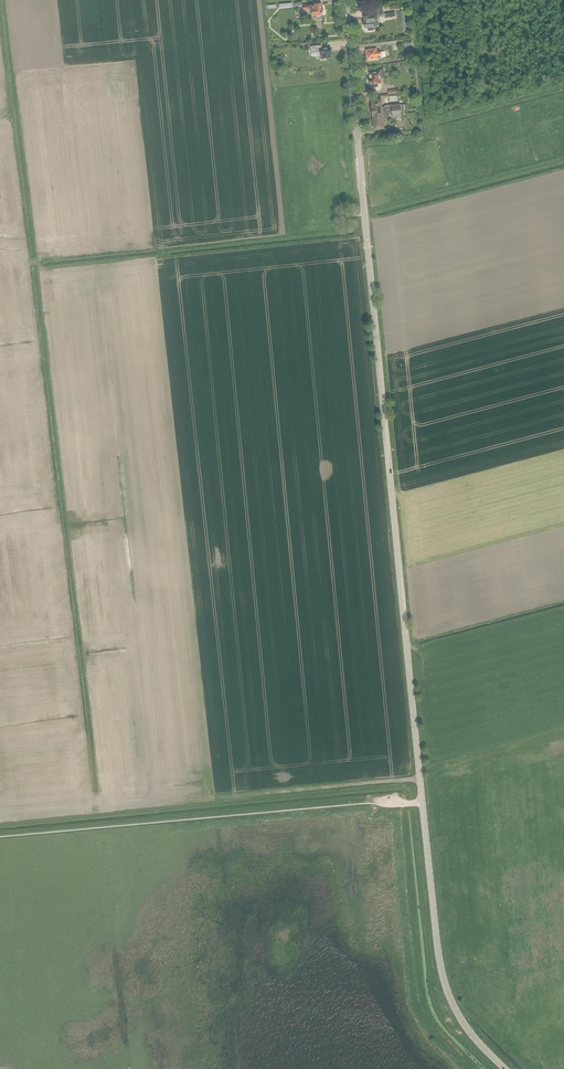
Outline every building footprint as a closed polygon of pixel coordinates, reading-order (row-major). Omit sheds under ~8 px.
[(323,15),(325,14),(324,12),(323,11),(323,10),(322,10),(321,4),(315,5),(303,6),(304,11),(309,10),(309,12),(312,11),(312,17),(316,16),(316,19),(321,19),(321,16),(324,15),(323,15)] [(377,17),(384,16),(383,8),(373,9),(373,14),(370,15),(371,16),(364,17),(364,23),(363,25),(363,27),(365,28),(365,29),(368,28),(368,31),(373,31),(373,28),(376,28),(375,23),(378,23),(377,17)] [(331,60),(331,59),(331,55),(331,48),(322,49),(322,46),(310,47),(311,53),(320,52),(321,56),(323,56),(323,59),(327,59),(327,60),(328,61),(329,61),(330,61),(331,60)] [(367,60),(381,59),(381,58),(386,57),(385,52),(381,52),(376,52),(376,50),(374,50),(374,48),(370,49),(370,50),(366,51),(367,60)] [(381,78),(385,78),(384,70),(380,70),(380,72),(369,73),(369,79),(368,80),(368,81),(369,83),(369,84),(370,84),(373,84),(373,87),(378,87),(378,84),(381,83),(381,78)] [(390,111),(393,111),(393,106),(391,106),(385,106),(385,107),(383,108),(384,111),(382,111),(382,107),(381,100),(372,101),(372,102),(371,102),(372,108),(372,116),(383,115),(383,113),(386,113),(391,113),(390,111)] [(393,112),(394,117),(401,116),(400,105),(393,106),(393,111),(393,112)] [(372,116),(373,123),(374,129),(374,130),(384,129),(383,115),(372,116)]
